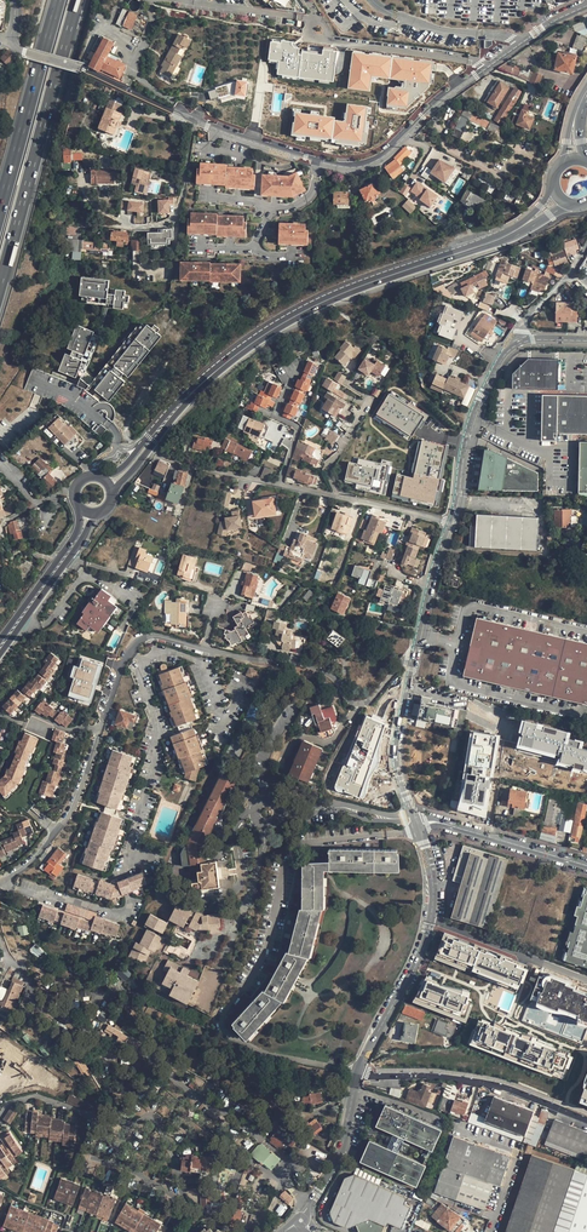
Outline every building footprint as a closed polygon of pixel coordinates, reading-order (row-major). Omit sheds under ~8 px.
[(305,13),(294,0),(262,0),(268,5),(274,9),(305,13)] [(130,11),(123,25),(131,29),(137,15),(130,11)] [(190,41),(179,35),(174,44),(166,58),(168,59),(163,66),(160,72),(170,77),(182,56),(178,54),(181,48),(182,46),(186,49),(190,41)] [(575,45),(582,47),(586,39),(579,36),(575,45)] [(90,63),(88,66),(99,72),(117,81),(125,65),(121,63),(122,60),(120,60),(120,59),(109,53),(114,42),(104,38),(90,63)] [(294,47),(291,44),(292,41),(271,39),(268,59),(269,59),(275,60),(275,63),(274,68),(277,69),(276,74),(278,74),(277,77),(299,80),(299,77),(315,79),(320,80),(330,81),(330,84),(332,84),(337,51),(334,51),(323,49),(308,47),(307,53),(301,52),(301,55),(298,54),(299,48),(297,48),(294,47)] [(0,57),(8,65),(16,57),(8,50),(0,57)] [(396,107),(405,109),(416,99),(414,97),(419,93),(420,94),(429,87),(431,73),(431,70),(432,63),(413,60),(404,59),(398,58),(386,56),(380,56),(372,55),(362,53),(353,52),(352,52),(351,63),(353,63),(352,73),(349,73),(348,82),(350,83),(349,89),(369,91),(371,76),(396,80),(399,77),(402,81),(405,81),(404,88),(401,87),(395,86),(394,88),(388,87),(387,96),(388,96),(386,105),(397,107),(396,107)] [(558,52),(554,70),(572,74),(576,56),(558,52)] [(506,62),(498,68),(518,76),(520,72),(521,69),(506,62)] [(528,76),(526,79),(528,80),(539,85),(543,75),(534,71),(533,72),(530,71),(528,76)] [(123,74),(120,82),(129,86),(133,78),(123,74)] [(399,77),(396,80),(397,80),(400,84),(401,84),(401,87),(404,88),(405,81),(402,81),(399,77)] [(235,93),(235,94),(245,96),(245,95),(247,95),(248,83),(247,83),(247,81),(237,80),(237,82),(233,82),(216,88),(208,91),(211,100),(219,97),(219,98),(234,93),(235,93)] [(489,94),(485,100),(497,108),(509,87),(498,80),(494,86),(496,87),(491,96),(489,94)] [(489,94),(491,96),(496,87),(494,86),(492,85),(487,93),(489,94)] [(494,119),(501,125),(518,97),(521,91),(514,87),(494,119)] [(472,90),(460,98),(465,105),(477,96),(472,90)] [(99,128),(114,134),(122,113),(120,112),(123,105),(110,100),(99,128)] [(137,100),(134,106),(145,111),(148,105),(137,100)] [(367,106),(346,103),(345,112),(346,112),(345,118),(342,121),(333,120),(334,117),(317,115),(310,114),(295,112),(292,134),(296,135),(305,136),(310,136),(320,138),(325,138),(325,137),(337,139),(336,142),(357,145),(358,142),(365,143),(366,143),(367,132),(364,131),(365,121),(366,113),(367,107),(367,106)] [(517,107),(512,122),(529,129),(534,118),(527,115),(528,111),(523,109),(517,107)] [(463,110),(452,134),(470,142),(474,133),(469,131),(470,129),(469,129),(466,128),(470,121),(473,122),(498,134),(494,142),(506,148),(513,133),(463,110)] [(394,158),(395,158),(384,167),(393,178),(404,170),(399,164),(412,153),(406,146),(394,158)] [(440,159),(431,171),(426,167),(421,175),(426,179),(430,172),(445,182),(449,178),(448,177),(451,172),(452,172),(455,167),(440,159)] [(255,190),(256,174),(253,174),(253,170),(248,170),(248,168),(227,167),(227,165),(205,164),(205,165),(200,165),(200,170),(197,169),(197,185),(218,186),(226,186),(226,188),(255,190)] [(114,168),(92,169),(92,183),(115,182),(114,168)] [(136,185),(135,192),(144,193),(146,184),(149,185),(150,180),(149,180),(151,172),(135,168),(132,183),(136,185)] [(289,176),(263,174),(263,175),(262,191),(262,196),(287,197),(288,192),(293,193),(297,191),(302,188),(304,187),(296,172),(289,176)] [(360,188),(366,200),(369,199),(370,200),(371,201),(374,200),(375,198),(374,196),(378,194),(373,183),(360,188)] [(431,206),(438,196),(422,185),(422,186),(417,183),(412,190),(417,194),(416,195),(421,198),(420,199),(431,206)] [(400,192),(406,195),(411,187),(405,184),(400,192)] [(488,184),(486,187),(484,186),(483,189),(491,193),(494,188),(488,184)] [(467,190),(461,201),(473,207),(474,206),(476,203),(477,204),(480,205),(484,199),(467,190)] [(333,207),(349,207),(348,191),(333,191),(333,207)] [(158,200),(159,213),(169,212),(169,203),(174,203),(173,195),(168,195),(168,199),(158,200)] [(438,196),(431,206),(434,208),(441,198),(438,196)] [(408,200),(403,206),(411,214),(416,207),(408,200)] [(121,201),(120,209),(143,212),(144,203),(129,201),(129,202),(121,201)] [(217,214),(196,213),(196,215),(191,215),(191,220),(188,219),(187,234),(217,235),(217,237),(246,238),(246,223),(244,222),(244,218),(239,218),(239,216),(217,216),(217,214)] [(301,224),(279,223),(278,245),(308,246),(309,226),(301,225),(301,224)] [(148,232),(148,245),(170,244),(169,238),(171,238),(170,228),(164,228),(164,232),(148,232)] [(112,231),(111,239),(118,240),(117,245),(123,246),(124,241),(128,242),(130,234),(128,234),(128,231),(114,230),(114,232),(112,231)] [(584,244),(586,238),(586,235),(585,233),(578,241),(584,244)] [(563,243),(566,252),(571,250),(571,251),(580,248),(577,239),(563,243)] [(83,244),(82,248),(101,250),(101,248),(110,248),(110,242),(83,240),(83,244)] [(133,246),(133,260),(140,259),(140,246),(142,246),(141,240),(132,240),(132,246),(133,246)] [(555,264),(556,265),(561,263),(563,262),(567,260),(561,245),(554,247),(555,250),(551,251),(553,257),(555,264)] [(508,261),(502,259),(496,276),(508,280),(510,276),(516,278),(520,268),(507,263),(508,261)] [(491,262),(486,260),(483,268),(488,270),(491,262)] [(187,262),(181,262),(181,278),(210,278),(210,279),(239,280),(240,264),(210,264),(210,263),(187,262)] [(523,280),(533,284),(536,274),(537,272),(527,269),(523,280)] [(485,271),(460,283),(462,287),(461,288),(465,296),(473,292),(471,288),(470,285),(476,282),(477,285),(479,289),(487,285),(484,278),(486,277),(485,276),(487,275),(485,271)] [(536,274),(533,284),(531,289),(539,292),(543,293),(545,289),(549,278),(548,278),(550,274),(546,272),(544,276),(536,274)] [(79,295),(112,298),(112,295),(113,295),(113,288),(110,288),(109,293),(107,293),(109,279),(81,276),(79,295)] [(457,284),(450,288),(454,294),(461,290),(457,284)] [(115,288),(115,296),(114,306),(113,307),(123,308),(124,301),(128,301),(129,294),(124,294),(125,289),(115,288)] [(482,301),(491,304),(494,296),(486,293),(482,301)] [(112,298),(82,295),(81,300),(87,300),(86,302),(106,304),(106,305),(108,306),(108,302),(111,303),(111,305),(114,306),(115,296),(112,295),(112,298)] [(556,302),(555,322),(577,322),(577,309),(572,309),(572,303),(556,302)] [(444,312),(443,313),(455,317),(454,319),(461,321),(463,316),(461,316),(463,311),(446,305),(446,306),(444,312)] [(440,323),(451,328),(452,326),(453,323),(454,319),(455,317),(443,313),(443,314),(440,323)] [(482,317),(471,334),(482,342),(488,332),(490,330),(492,331),(495,326),(494,326),(497,321),(486,313),(483,318),(482,317)] [(500,317),(499,322),(509,326),(511,321),(500,317)] [(120,377),(110,369),(145,326),(141,323),(138,327),(136,326),(125,340),(123,342),(91,383),(96,387),(108,373),(117,380),(120,377)] [(96,387),(94,389),(109,401),(125,381),(120,377),(124,373),(128,377),(161,335),(157,331),(159,328),(154,324),(151,327),(147,323),(110,369),(120,377),(117,380),(108,373),(96,387)] [(65,353),(58,370),(76,377),(77,375),(83,360),(80,359),(82,353),(85,354),(93,333),(94,331),(77,324),(67,347),(72,350),(70,355),(65,353)] [(457,330),(441,324),(441,325),(438,331),(438,332),(440,333),(445,335),(445,336),(452,339),(454,334),(455,335),(457,330)] [(83,360),(77,375),(83,377),(97,341),(95,340),(97,335),(93,333),(85,354),(82,353),(80,359),(83,360)] [(341,350),(335,358),(343,365),(350,358),(352,356),(354,358),(360,351),(355,346),(353,348),(346,342),(340,349),(341,350)] [(434,361),(440,345),(435,343),(428,358),(434,361)] [(455,358),(458,350),(449,347),(448,349),(440,345),(434,361),(445,365),(446,362),(448,362),(450,356),(455,358)] [(371,363),(365,359),(359,369),(368,375),(371,371),(379,376),(385,367),(374,359),(371,363)] [(513,375),(513,390),(558,391),(558,361),(528,360),(513,375)] [(313,375),(318,364),(309,361),(304,371),(305,371),(303,376),(311,379),(313,375)] [(338,372),(334,380),(341,384),(346,377),(338,372)] [(432,383),(443,388),(447,379),(432,372),(429,381),(432,383)] [(310,383),(311,379),(303,376),(302,379),(299,378),(296,386),(297,387),(296,390),(304,393),(305,390),(307,390),(310,383)] [(443,388),(453,392),(458,381),(460,378),(455,376),(454,379),(449,376),(447,379),(443,388)] [(89,385),(80,378),(77,386),(86,389),(89,385)] [(332,392),(335,388),(337,384),(327,378),(322,386),(332,392)] [(264,391),(262,396),(270,399),(272,395),(277,397),(281,386),(273,383),(268,381),(264,391)] [(453,392),(463,397),(468,386),(458,381),(453,392)] [(442,392),(443,388),(432,383),(431,387),(442,392)] [(377,387),(372,395),(377,398),(382,390),(377,387)] [(285,411),(283,415),(291,418),(292,415),(296,416),(299,407),(298,406),(299,402),(301,403),(305,393),(304,393),(296,390),(295,389),(291,398),(292,399),(290,403),(288,402),(284,411),(285,411)] [(344,399),(345,397),(346,395),(339,390),(338,390),(336,394),(344,399)] [(390,391),(388,394),(405,404),(407,401),(390,391)] [(346,404),(328,393),(325,397),(329,399),(323,409),(334,416),(337,410),(339,412),(342,408),(344,409),(346,404)] [(252,401),(249,409),(257,412),(260,405),(266,407),(267,404),(273,406),(275,401),(270,399),(262,396),(259,394),(258,394),(254,403),(252,401)] [(388,394),(375,414),(409,435),(411,437),(416,429),(422,420),(425,421),(429,415),(416,407),(408,402),(406,405),(405,404),(388,394)] [(543,443),(558,443),(558,435),(586,435),(586,397),(544,396),(543,443)] [(45,424),(49,427),(59,418),(55,414),(45,424)] [(375,414),(374,417),(407,438),(409,435),(375,414)] [(250,432),(260,436),(265,424),(246,416),(244,423),(247,424),(244,431),(250,433),(250,432)] [(49,427),(65,444),(75,435),(68,427),(59,418),(49,427)] [(422,420),(416,429),(419,431),(425,421),(422,420)] [(89,428),(100,437),(106,429),(100,425),(98,427),(93,423),(89,428)] [(68,427),(75,435),(78,432),(71,424),(68,427)] [(46,428),(43,431),(50,438),(53,435),(46,428)] [(339,434),(332,430),(327,437),(335,442),(339,434)] [(257,443),(260,436),(250,432),(250,433),(249,434),(254,436),(252,440),(257,443)] [(226,438),(252,451),(254,448),(230,436),(231,434),(228,433),(226,438)] [(196,436),(193,447),(206,451),(208,447),(214,448),(213,449),(218,451),(220,444),(222,445),(223,439),(217,438),(217,442),(206,438),(206,440),(196,436)] [(273,442),(260,436),(257,443),(269,449),(273,442)] [(226,438),(222,448),(242,458),(248,460),(252,451),(226,438)] [(302,443),(298,441),(292,457),(297,460),(299,460),(301,457),(301,456),(303,457),(302,459),(316,466),(319,459),(320,460),(324,452),(306,443),(305,444),(302,443)] [(396,475),(392,494),(436,504),(441,480),(449,447),(421,441),(421,444),(414,474),(411,474),(406,472),(405,477),(396,475)] [(418,443),(411,474),(414,474),(421,444),(418,443)] [(480,483),(478,491),(537,490),(537,473),(491,452),(485,452),(480,483)] [(37,479),(40,481),(46,487),(51,483),(53,485),(57,481),(49,473),(51,471),(47,467),(48,465),(40,458),(32,467),(39,473),(38,473),(42,477),(41,478),(39,477),(37,479)] [(224,461),(217,458),(214,465),(222,468),(224,461)] [(354,486),(382,492),(388,465),(382,464),(358,458),(356,464),(351,463),(348,462),(344,479),(352,481),(355,482),(354,486)] [(159,460),(155,470),(164,473),(168,464),(159,460)] [(382,492),(354,486),(353,488),(384,495),(392,463),(383,461),(382,464),(388,465),(382,492)] [(300,469),(290,465),(287,475),(294,477),(298,478),(308,481),(311,475),(311,474),(300,471),(300,469)] [(265,467),(262,477),(270,479),(273,471),(265,467)] [(177,477),(176,482),(185,485),(188,472),(176,469),(174,477),(177,477)] [(392,494),(391,497),(438,508),(444,481),(441,480),(436,504),(392,494)] [(151,482),(149,488),(150,488),(158,492),(161,486),(151,482)] [(168,497),(167,498),(179,502),(185,485),(176,482),(173,482),(168,497)] [(231,496),(223,494),(221,504),(229,506),(231,496)] [(166,501),(165,502),(177,506),(179,502),(167,498),(166,501)] [(274,498),(262,500),(262,502),(275,500),(276,507),(277,507),(276,498),(274,498)] [(262,502),(253,503),(256,517),(265,516),(265,518),(277,516),(276,507),(275,500),(262,502)] [(554,510),(555,527),(568,527),(568,522),(570,522),(570,516),(571,516),(572,510),(554,510)] [(239,511),(232,513),(233,518),(233,519),(229,520),(229,518),(226,519),(226,521),(221,522),(218,535),(226,537),(226,536),(228,530),(241,528),(242,528),(239,511)] [(337,512),(332,528),(348,533),(353,517),(337,512)] [(359,532),(356,540),(363,543),(364,540),(371,542),(372,538),(377,540),(379,533),(377,533),(378,531),(383,533),(387,522),(380,519),(381,518),(373,515),(367,532),(364,531),(364,534),(359,532)] [(480,518),(480,550),(541,552),(541,521),(480,518)] [(10,523),(11,534),(13,533),(15,540),(23,538),(22,531),(20,532),(17,532),(17,529),(19,529),(17,520),(11,521),(11,523),(10,523)] [(413,532),(408,545),(418,549),(420,545),(422,546),(426,537),(424,536),(426,532),(413,527),(411,532),(413,532)] [(287,546),(284,554),(289,556),(289,554),(294,555),(293,557),(293,558),(292,561),(299,564),(300,562),(303,563),(304,559),(302,558),(304,552),(308,551),(313,553),(318,542),(314,541),(317,534),(309,531),(308,535),(305,543),(303,542),(303,544),(299,543),(299,541),(295,539),(292,547),(287,546)] [(299,543),(303,544),(303,542),(305,543),(308,535),(301,532),(299,541),(299,543)] [(287,546),(280,543),(277,552),(284,554),(287,546)] [(418,549),(408,545),(402,562),(407,564),(408,563),(415,566),(418,557),(415,557),(418,549)] [(139,558),(135,567),(148,572),(154,557),(145,553),(146,549),(140,547),(136,557),(139,558)] [(386,557),(390,559),(394,549),(389,548),(386,557)] [(183,553),(177,574),(181,575),(189,577),(192,568),(194,568),(197,557),(183,553)] [(544,565),(543,570),(552,572),(553,569),(549,568),(550,561),(542,560),(541,565),(544,565)] [(251,572),(254,564),(244,561),(242,569),(251,572)] [(360,577),(358,582),(366,585),(368,578),(371,570),(355,564),(352,574),(360,577)] [(189,577),(181,575),(180,577),(193,581),(196,569),(194,568),(192,568),(189,577)] [(246,579),(241,594),(250,597),(252,588),(256,589),(259,580),(257,579),(258,575),(251,573),(247,572),(245,579),(246,579)] [(449,574),(446,584),(457,587),(460,577),(449,574)] [(368,578),(366,585),(374,587),(377,580),(368,578)] [(381,582),(377,580),(374,587),(379,589),(377,595),(381,596),(380,598),(398,604),(398,602),(403,604),(407,590),(402,589),(402,591),(398,590),(398,588),(381,582)] [(91,603),(77,623),(88,630),(90,627),(96,631),(118,600),(102,588),(94,598),(93,597),(89,602),(91,603)] [(309,589),(303,597),(308,600),(313,593),(309,589)] [(339,592),(331,607),(343,614),(351,598),(339,592)] [(171,623),(172,623),(177,624),(180,624),(186,624),(187,612),(187,602),(181,602),(177,601),(172,601),(172,600),(166,600),(166,613),(171,613),(171,623)] [(275,618),(276,611),(268,609),(266,616),(275,618)] [(228,638),(232,644),(242,639),(240,636),(248,632),(245,626),(254,622),(250,616),(249,616),(246,611),(242,613),(242,611),(233,616),(238,624),(235,626),(236,628),(232,631),(228,629),(225,637),(228,638)] [(189,613),(187,612),(186,624),(180,624),(180,626),(189,627),(189,613)] [(464,675),(586,704),(586,645),(477,619),(464,675)] [(282,645),(282,649),(290,649),(290,647),(296,648),(296,639),(291,639),(292,634),(289,634),(291,628),(285,627),(286,623),(275,620),(273,627),(277,628),(276,634),(278,634),(277,638),(278,641),(282,645)] [(333,630),(327,638),(338,646),(344,637),(333,630)] [(333,645),(327,640),(324,644),(330,649),(333,645)] [(31,678),(29,681),(34,685),(36,686),(39,689),(42,684),(47,679),(51,673),(54,669),(52,667),(55,662),(59,658),(51,651),(44,661),(46,662),(39,671),(41,672),(39,675),(37,674),(33,679),(31,678)] [(74,677),(70,692),(90,698),(95,684),(93,683),(99,664),(82,658),(80,667),(74,665),(71,676),(74,677)] [(90,698),(70,692),(69,694),(91,702),(103,665),(99,664),(93,683),(95,684),(90,698)] [(186,772),(185,777),(196,781),(201,767),(205,766),(203,761),(206,760),(204,755),(203,751),(204,751),(199,736),(198,736),(196,729),(194,730),(193,727),(191,722),(194,721),(193,716),(195,716),(193,710),(190,699),(192,698),(188,683),(187,684),(185,679),(183,674),(181,674),(180,669),(171,672),(169,667),(169,666),(168,665),(167,664),(166,664),(165,664),(164,665),(163,666),(163,667),(163,668),(163,669),(160,670),(161,675),(163,680),(162,681),(163,685),(165,690),(164,691),(168,706),(172,717),(173,722),(176,722),(177,727),(181,726),(184,733),(175,736),(177,743),(175,743),(180,758),(181,758),(183,762),(185,767),(186,767),(188,771),(186,772)] [(181,674),(183,674),(185,679),(188,678),(185,668),(180,669),(181,674)] [(250,669),(247,675),(253,677),(255,671),(250,669)] [(19,687),(3,707),(11,713),(14,709),(18,704),(21,700),(24,696),(25,697),(29,692),(31,690),(34,685),(29,681),(23,687),(22,690),(20,688),(19,687)] [(422,696),(415,725),(417,726),(461,735),(466,710),(430,703),(431,698),(422,696)] [(41,701),(35,709),(41,713),(42,712),(47,706),(42,702),(41,701)] [(319,704),(309,707),(312,714),(315,713),(318,723),(320,728),(321,731),(333,728),(331,724),(333,724),(336,716),(335,715),(336,713),(333,703),(320,707),(319,704)] [(47,706),(42,712),(48,716),(49,714),(50,713),(56,717),(55,718),(61,723),(62,722),(67,726),(73,718),(67,714),(67,715),(62,711),(61,710),(60,712),(48,704),(47,706)] [(120,710),(116,724),(132,729),(137,715),(120,710)] [(365,799),(388,720),(364,713),(348,766),(342,764),(334,790),(365,799)] [(515,749),(561,761),(560,766),(586,773),(586,751),(581,749),(583,742),(569,739),(570,733),(522,720),(515,749)] [(53,763),(56,764),(63,766),(64,761),(65,755),(63,755),(65,749),(66,743),(62,742),(65,731),(56,729),(53,740),(57,741),(54,752),(56,752),(53,763)] [(9,775),(27,733),(26,732),(22,740),(20,739),(15,752),(17,752),(10,768),(8,768),(6,774),(3,778),(4,779),(1,782),(0,781),(0,785),(9,775)] [(469,732),(456,812),(485,819),(499,736),(469,732)] [(0,785),(0,789),(6,795),(11,789),(10,788),(12,786),(15,785),(17,782),(17,781),(20,776),(21,773),(20,773),(23,768),(25,766),(27,760),(27,758),(30,754),(31,751),(32,746),(33,746),(34,745),(33,744),(36,740),(37,737),(27,733),(9,775),(0,785)] [(302,745),(291,774),(306,780),(320,747),(311,743),(309,748),(302,745)] [(320,747),(306,780),(309,782),(323,748),(320,747)] [(107,758),(109,759),(111,754),(114,755),(116,751),(110,749),(107,758)] [(101,797),(99,802),(113,807),(115,802),(117,802),(119,797),(122,798),(126,786),(128,787),(133,773),(131,772),(132,767),(129,766),(131,760),(129,760),(130,755),(116,751),(114,755),(111,754),(109,759),(103,779),(104,779),(99,796),(101,797)] [(43,781),(40,793),(51,797),(53,791),(55,785),(56,785),(58,785),(61,773),(62,769),(55,766),(54,770),(50,769),(46,782),(43,781)] [(205,838),(207,840),(227,800),(225,799),(217,795),(223,784),(230,787),(236,775),(224,769),(190,836),(191,837),(189,841),(189,846),(191,864),(196,864),(198,881),(192,882),(193,890),(219,886),(218,878),(214,878),(213,869),(217,869),(216,861),(207,862),(205,849),(203,850),(202,844),(205,838)] [(103,779),(101,778),(94,800),(99,802),(101,797),(99,796),(104,779),(103,779)] [(230,787),(223,784),(217,795),(225,799),(230,787)] [(525,809),(526,790),(509,789),(508,808),(525,809)] [(507,806),(509,791),(503,790),(501,805),(507,806)] [(115,802),(113,807),(119,808),(122,798),(119,797),(117,802),(115,802)] [(553,824),(555,800),(548,799),(546,824),(553,824)] [(570,841),(580,843),(586,805),(586,804),(577,802),(570,841)] [(103,811),(98,810),(93,825),(96,826),(100,816),(102,816),(103,811)] [(88,858),(86,863),(102,869),(104,863),(106,864),(108,859),(110,860),(114,848),(117,849),(121,834),(119,833),(121,827),(118,826),(120,822),(118,821),(119,816),(103,811),(102,816),(100,816),(96,826),(93,825),(85,852),(87,853),(86,858),(88,858)] [(565,819),(565,815),(557,813),(556,824),(560,824),(559,831),(571,833),(573,820),(565,819)] [(6,855),(6,853),(19,846),(19,845),(18,844),(24,841),(22,837),(21,836),(28,833),(34,830),(29,819),(16,825),(19,830),(13,833),(14,835),(2,841),(4,844),(2,845),(1,844),(0,844),(0,858),(6,855)] [(540,839),(554,842),(556,830),(542,827),(540,839)] [(461,883),(451,917),(488,928),(508,858),(463,845),(452,880),(461,883)] [(47,866),(44,869),(51,874),(52,872),(56,875),(57,876),(64,867),(60,864),(68,854),(59,848),(45,865),(47,866)] [(329,855),(329,870),(398,870),(397,848),(330,848),(330,850),(328,849),(328,855),(329,855)] [(104,863),(102,869),(107,870),(110,860),(108,859),(106,864),(104,863)] [(263,989),(233,1023),(246,1036),(280,999),(282,1000),(306,956),(313,958),(325,909),(327,909),(327,870),(327,862),(303,863),(302,908),(300,908),(289,951),(286,951),(265,990),(263,989)] [(128,879),(132,888),(136,886),(137,888),(147,884),(142,873),(128,879)] [(91,888),(89,892),(111,900),(112,903),(117,905),(118,901),(120,900),(119,898),(125,896),(119,882),(113,884),(100,880),(100,881),(80,874),(76,885),(86,889),(87,887),(91,888)] [(128,879),(119,882),(125,896),(134,893),(132,888),(128,879)] [(136,886),(132,888),(134,893),(148,887),(147,884),(137,888),(136,886)] [(160,888),(152,905),(161,909),(170,891),(163,887),(162,889),(160,888)] [(586,888),(585,894),(584,893),(583,897),(582,901),(577,916),(575,924),(576,924),(573,932),(569,947),(567,951),(566,954),(568,955),(566,961),(586,968),(586,888)] [(179,901),(171,916),(185,923),(186,921),(192,910),(183,906),(184,904),(179,901)] [(43,904),(39,915),(55,920),(55,918),(63,921),(62,924),(75,929),(76,926),(91,931),(100,935),(102,932),(116,937),(121,925),(113,922),(112,924),(96,918),(94,923),(43,904)] [(204,913),(184,904),(183,906),(192,910),(186,921),(191,923),(196,912),(203,916),(204,915),(204,913)] [(191,923),(190,926),(195,928),(196,926),(200,928),(204,928),(204,930),(210,930),(221,929),(219,913),(204,915),(203,916),(196,912),(191,923)] [(137,941),(129,956),(140,961),(148,947),(150,948),(155,951),(158,946),(163,936),(155,933),(157,929),(161,931),(166,921),(151,913),(149,917),(151,918),(147,926),(149,927),(151,928),(143,944),(140,943),(137,941)] [(54,921),(55,920),(39,915),(38,918),(54,923),(54,921)] [(96,916),(96,918),(112,924),(113,922),(96,916)] [(185,923),(171,916),(170,918),(184,925),(185,923)] [(19,936),(28,935),(27,925),(18,926),(19,936)] [(90,934),(91,931),(76,926),(75,929),(90,934)] [(140,943),(143,944),(151,928),(149,927),(140,943)] [(116,937),(102,932),(100,935),(115,940),(116,937)] [(526,964),(444,932),(436,954),(464,965),(466,960),(474,963),(473,966),(478,968),(478,970),(513,983),(513,981),(519,984),(526,964)] [(38,957),(43,951),(34,944),(29,950),(38,957)] [(148,947),(140,961),(143,963),(150,948),(148,947)] [(183,954),(175,951),(173,956),(181,959),(183,954)] [(464,965),(436,954),(434,958),(463,969),(464,965)] [(167,970),(162,981),(172,986),(183,966),(168,958),(165,963),(170,965),(167,970)] [(172,986),(171,989),(174,991),(184,972),(186,973),(188,969),(183,966),(172,986)] [(513,983),(478,970),(476,974),(517,989),(519,984),(513,981),(513,983)] [(174,991),(173,995),(187,1002),(199,980),(186,973),(184,972),(174,991)] [(523,1022),(583,1043),(586,1033),(586,991),(539,974),(523,1022)] [(130,978),(125,975),(121,982),(126,984),(130,978)] [(15,977),(13,981),(22,985),(24,982),(15,977)] [(427,979),(424,988),(420,987),(415,997),(465,1016),(471,999),(467,998),(468,995),(464,993),(466,990),(434,982),(427,979)] [(471,1006),(469,1005),(465,1016),(415,997),(413,1000),(466,1020),(471,1006)] [(9,1011),(7,1015),(9,1016),(16,999),(14,998),(9,1011)] [(90,1003),(86,1001),(82,1007),(86,1010),(90,1003)] [(406,1005),(402,1013),(422,1020),(425,1012),(406,1005)] [(99,1013),(95,1011),(91,1017),(95,1020),(99,1013)] [(438,1019),(434,1031),(451,1037),(455,1025),(438,1019)] [(486,1025),(487,1023),(478,1019),(470,1041),(562,1076),(564,1070),(553,1065),(552,1068),(475,1039),(477,1032),(479,1025),(484,1027),(485,1025),(486,1025)] [(404,1036),(403,1040),(415,1042),(418,1025),(405,1023),(404,1030),(405,1030),(404,1036)] [(477,1032),(475,1039),(552,1068),(553,1065),(564,1070),(570,1055),(487,1023),(486,1025),(485,1025),(484,1027),(479,1025),(477,1032)] [(108,1025),(105,1031),(110,1034),(111,1033),(112,1031),(120,1036),(119,1037),(116,1042),(124,1046),(125,1045),(127,1046),(131,1038),(121,1033),(122,1032),(108,1025)] [(137,1042),(131,1038),(127,1046),(130,1048),(133,1049),(134,1047),(137,1042)] [(138,1040),(137,1042),(134,1047),(136,1049),(137,1048),(138,1049),(142,1043),(138,1040)] [(83,1060),(74,1061),(73,1062),(73,1063),(74,1064),(74,1065),(77,1063),(83,1074),(86,1072),(88,1075),(91,1073),(83,1060)] [(448,1081),(437,1108),(468,1120),(474,1102),(472,1102),(471,1104),(463,1100),(462,1102),(454,1100),(455,1098),(459,1085),(448,1081)] [(430,1086),(424,1084),(420,1090),(418,1090),(417,1092),(416,1091),(408,1089),(405,1099),(415,1103),(425,1107),(427,1103),(431,1092),(428,1090),(430,1086)] [(391,1088),(390,1095),(400,1097),(401,1090),(391,1088)] [(310,1095),(304,1096),(305,1104),(311,1103),(311,1105),(318,1103),(315,1093),(310,1094),(310,1095)] [(93,1104),(72,1095),(69,1103),(90,1111),(93,1104)] [(495,1096),(492,1103),(508,1108),(510,1101),(495,1096)] [(535,1111),(510,1101),(508,1108),(492,1103),(486,1121),(526,1136),(523,1142),(530,1145),(539,1117),(533,1115),(535,1111)] [(474,1102),(468,1120),(476,1123),(478,1117),(473,1116),(477,1104),(474,1102)] [(369,1138),(360,1160),(416,1186),(426,1164),(397,1151),(399,1148),(405,1151),(409,1143),(402,1140),(403,1137),(432,1150),(442,1128),(386,1103),(376,1125),(390,1132),(384,1145),(369,1138)] [(11,1105),(3,1118),(10,1123),(18,1109),(11,1105)] [(127,1107),(123,1112),(130,1116),(133,1112),(127,1107)] [(542,1109),(530,1145),(536,1147),(548,1116),(548,1110),(542,1109)] [(25,1128),(37,1129),(38,1114),(38,1111),(32,1110),(32,1112),(27,1111),(25,1128)] [(45,1115),(38,1114),(37,1129),(36,1132),(43,1133),(45,1115)] [(52,1116),(45,1115),(43,1133),(50,1133),(52,1118),(52,1116)] [(59,1119),(52,1118),(50,1133),(50,1137),(57,1137),(59,1119)] [(65,1119),(59,1119),(57,1137),(63,1138),(65,1119)] [(546,1141),(582,1155),(586,1157),(586,1132),(555,1119),(546,1141)] [(316,1124),(313,1121),(310,1124),(312,1127),(308,1130),(312,1134),(321,1127),(317,1123),(316,1124)] [(71,1124),(65,1123),(63,1138),(63,1141),(74,1142),(76,1126),(71,1125),(71,1124)] [(294,1133),(279,1124),(274,1133),(273,1133),(270,1139),(272,1140),(270,1143),(275,1146),(276,1146),(280,1148),(283,1142),(287,1135),(289,1136),(291,1138),(294,1133)] [(22,1148),(10,1131),(6,1133),(8,1136),(2,1140),(5,1144),(12,1154),(22,1148)] [(453,1135),(439,1176),(473,1193),(467,1203),(485,1209),(494,1183),(500,1186),(510,1154),(453,1135)] [(582,1155),(546,1141),(545,1145),(581,1159),(582,1155)] [(5,1144),(0,1147),(0,1156),(6,1165),(15,1158),(14,1157),(12,1154),(5,1144)] [(272,1152),(262,1144),(260,1146),(258,1145),(251,1154),(263,1165),(265,1164),(272,1170),(281,1159),(272,1151),(272,1152)] [(23,1150),(22,1148),(12,1154),(14,1157),(23,1150)] [(531,1155),(506,1231),(586,1231),(586,1173),(531,1155)] [(0,1156),(0,1174),(8,1169),(7,1167),(6,1165),(0,1156)] [(185,1160),(182,1159),(181,1167),(188,1168),(188,1167),(192,1167),(191,1171),(201,1171),(207,1172),(208,1168),(210,1168),(211,1161),(213,1161),(214,1161),(214,1157),(201,1156),(192,1157),(191,1160),(185,1160)] [(7,1167),(17,1161),(15,1158),(6,1165),(7,1167)] [(10,1171),(8,1169),(0,1174),(0,1177),(0,1178),(10,1171)] [(333,1221),(347,1227),(355,1224),(359,1231),(384,1231),(388,1222),(401,1227),(410,1206),(404,1202),(407,1195),(354,1173),(345,1176),(329,1212),(333,1221)] [(439,1176),(434,1192),(467,1203),(473,1193),(439,1176)] [(62,1178),(56,1196),(74,1202),(81,1185),(62,1178)] [(86,1187),(80,1204),(111,1215),(117,1197),(86,1187)] [(293,1199),(285,1191),(280,1196),(287,1204),(293,1199)] [(207,1192),(201,1192),(202,1206),(207,1206),(207,1205),(211,1204),(211,1202),(219,1202),(219,1205),(226,1202),(227,1199),(227,1196),(224,1196),(224,1193),(207,1194),(207,1192)] [(30,1193),(28,1200),(35,1202),(37,1195),(30,1193)] [(248,1198),(237,1195),(233,1209),(228,1214),(233,1216),(236,1209),(244,1212),(248,1198)] [(74,1202),(56,1196),(54,1198),(73,1205),(74,1202)] [(117,1218),(120,1220),(118,1223),(124,1226),(125,1223),(139,1231),(156,1231),(162,1223),(127,1202),(117,1218)] [(431,1216),(453,1231),(454,1231),(460,1224),(464,1219),(460,1216),(442,1203),(431,1216)] [(10,1204),(4,1222),(7,1223),(6,1226),(12,1228),(13,1225),(32,1231),(55,1231),(58,1224),(53,1222),(53,1221),(48,1219),(48,1218),(10,1204)] [(111,1215),(80,1204),(79,1207),(110,1218),(111,1215)] [(244,1212),(236,1209),(233,1216),(230,1225),(238,1228),(244,1212)] [(422,1210),(418,1217),(425,1221),(428,1214),(422,1210)] [(125,1223),(124,1226),(133,1231),(139,1231),(125,1223)]
